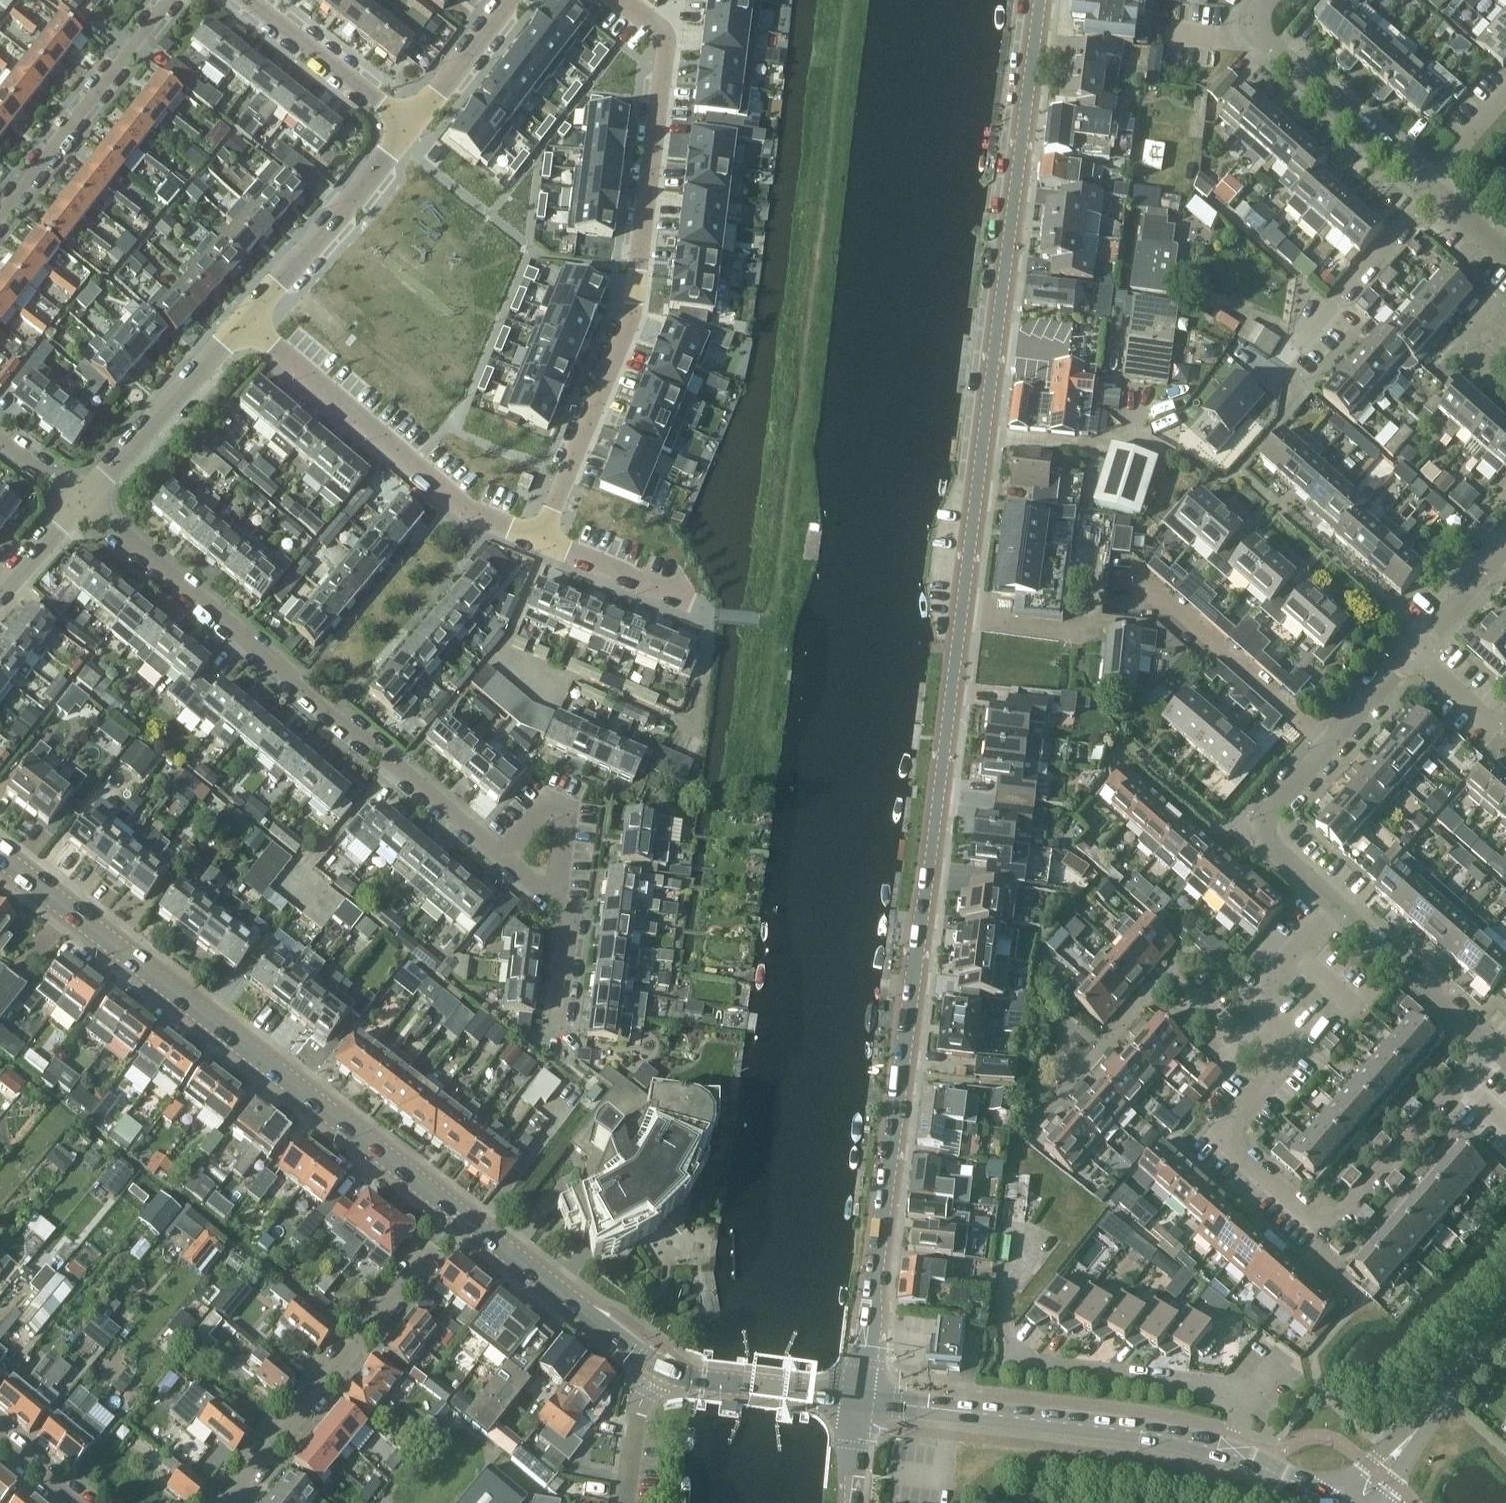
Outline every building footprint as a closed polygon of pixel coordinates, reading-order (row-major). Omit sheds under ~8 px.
[(75,10),(83,0),(72,0),(69,5),(75,10)] [(339,19),(354,0),(324,0),(320,5),(339,19)] [(358,34),(375,12),(360,0),(354,0),(339,19),(358,34)] [(405,5),(412,10),(417,14),(419,10),(424,5),(417,0),(409,0),(405,5)] [(443,9),(450,0),(431,0),(443,9)] [(541,17),(576,44),(576,43),(572,40),(586,23),(556,0),(555,0),(541,17)] [(705,26),(757,32),(761,3),(734,0),(707,0),(706,4),(707,4),(705,26)] [(1123,43),(1132,44),(1138,0),(1075,0),(1073,19),(1087,21),(1085,38),(1086,38),(1123,43)] [(1315,12),(1324,21),(1319,26),(1337,42),(1361,15),(1368,6),(1362,0),(1326,0),(1315,12)] [(1444,5),(1439,0),(1431,0),(1429,2),(1439,11),(1444,5)] [(1444,15),(1450,20),(1464,3),(1461,0),(1456,0),(1449,9),(1444,15)] [(56,10),(79,29),(86,21),(63,2),(56,10)] [(412,10),(406,16),(423,29),(435,14),(424,5),(419,10),(417,14),(412,10)] [(20,26),(27,18),(15,9),(9,17),(20,26)] [(1491,27),(1505,40),(1505,11),(1491,27)] [(358,34),(376,49),(394,26),(375,12),(358,34)] [(1361,15),(1337,42),(1346,50),(1337,61),(1337,65),(1342,70),(1377,30),(1361,15)] [(541,17),(528,34),(565,62),(563,60),(576,44),(541,17)] [(27,18),(20,26),(32,35),(38,27),(27,18)] [(60,18),(44,38),(66,55),(81,36),(60,18)] [(211,57),(227,38),(208,22),(192,42),(211,57)] [(396,64),(413,42),(394,26),(376,49),(396,64)] [(700,54),(700,55),(753,61),(757,32),(705,26),(701,54),(700,54)] [(1477,44),(1504,67),(1505,65),(1505,40),(1491,27),(1477,44)] [(1377,30),(1342,70),(1346,73),(1351,73),(1360,62),(1370,71),(1394,44),(1377,30)] [(528,34),(515,52),(551,79),(564,63),(565,62),(528,34)] [(44,38),(30,57),(51,74),(66,55),(44,38)] [(227,38),(211,57),(205,65),(225,80),(231,73),(230,72),(246,53),(227,38)] [(1123,43),(1086,38),(1084,50),(1069,48),(1066,66),(1072,66),(1071,75),(1103,79),(1106,59),(1120,61),(1123,43)] [(1394,44),(1370,71),(1380,80),(1371,91),(1371,95),(1376,99),(1411,59),(1394,44)] [(599,46),(592,55),(601,63),(608,53),(599,46)] [(515,52),(502,69),(536,95),(549,78),(550,80),(551,79),(515,52)] [(249,87),(265,67),(246,53),(230,72),(231,73),(249,87)] [(592,55),(584,65),(594,72),(601,63),(592,55)] [(697,76),(697,84),(750,90),(753,61),(700,55),(700,56),(701,56),(698,76),(697,76)] [(3,73),(9,65),(0,57),(0,70),(3,73)] [(37,93),(51,74),(30,57),(15,76),(37,93)] [(162,72),(186,90),(196,77),(172,59),(162,72)] [(1411,59),(1376,99),(1381,104),(1385,103),(1394,93),(1404,101),(1428,74),(1411,59)] [(1428,74),(1404,101),(1421,116),(1426,111),(1436,119),(1454,99),(1458,102),(1467,91),(1436,64),(1428,74)] [(265,67),(249,87),(259,95),(247,110),(256,118),(284,82),(265,67)] [(502,69),(489,86),(519,109),(532,93),(535,96),(536,95),(502,69)] [(1103,79),(1071,75),(1070,82),(1065,82),(1063,100),(1077,102),(1076,114),(1113,119),(1116,101),(1101,99),(1103,79)] [(37,93),(15,76),(0,94),(0,95),(22,112),(37,93)] [(182,94),(160,76),(144,96),(167,113),(182,94)] [(1228,90),(1219,81),(1209,92),(1218,101),(1228,90)] [(287,117),(303,97),(284,82),(256,118),(253,122),(243,135),(250,141),(261,128),(262,129),(277,109),(287,117)] [(576,83),(568,92),(575,97),(582,88),(576,83)] [(1225,135),(1230,140),(1263,103),(1263,102),(1267,98),(1250,83),(1223,114),(1235,124),(1225,135)] [(696,91),(694,114),(714,116),(713,126),(757,131),(758,118),(746,116),(750,90),(697,84),(696,91)] [(205,105),(215,92),(207,86),(197,99),(205,105)] [(489,86),(476,103),(512,131),(512,130),(506,126),(519,109),(489,86)] [(215,92),(205,105),(213,111),(213,110),(216,112),(219,108),(216,106),(223,98),(215,92)] [(568,92),(561,102),(567,107),(575,97),(568,92)] [(7,130),(22,112),(0,95),(0,125),(7,130)] [(144,96),(130,114),(152,132),(167,113),(144,96)] [(299,141),(322,112),(303,97),(287,117),(297,125),(293,131),(293,137),(299,141)] [(590,98),(589,106),(601,107),(602,100),(590,98)] [(476,103),(463,120),(500,149),(501,148),(499,147),(512,131),(476,103)] [(1263,103),(1230,140),(1236,145),(1246,134),(1256,144),(1279,117),(1263,103)] [(582,128),(582,131),(624,136),(627,115),(584,110),(582,128)] [(1125,120),(1113,119),(1076,114),(1051,111),(1045,152),(1109,160),(1111,144),(1077,140),(1077,138),(1079,139),(1081,127),(1124,133),(1125,120)] [(322,112),(299,141),(317,155),(325,146),(326,147),(341,127),(322,112)] [(137,150),(152,132),(130,114),(115,133),(137,150)] [(183,133),(190,125),(178,115),(172,124),(183,133)] [(243,135),(253,122),(245,115),(234,128),(243,135)] [(549,117),(542,127),(548,131),(555,122),(549,117)] [(1279,117),(1256,144),(1266,152),(1257,163),(1263,168),(1295,131),(1279,117)] [(463,120),(449,138),(487,167),(500,149),(463,120)] [(190,125),(183,133),(195,142),(202,134),(190,125)] [(564,125),(557,134),(563,139),(571,129),(564,125)] [(687,156),(686,164),(730,169),(734,139),(763,143),(765,132),(757,131),(713,126),(711,136),(691,133),(688,156),(687,156)] [(542,127),(535,136),(541,141),(548,131),(542,127)] [(1295,131),(1263,168),(1269,173),(1278,162),(1289,172),(1312,145),(1316,141),(1299,127),(1295,131)] [(582,131),(581,132),(586,133),(584,152),(622,156),(624,136),(582,131)] [(123,169),(137,150),(115,133),(100,152),(123,169)] [(1124,133),(1122,151),(1131,153),(1134,135),(1124,133)] [(235,161),(247,148),(234,137),(223,150),(235,161)] [(197,168),(206,156),(189,143),(180,155),(197,168)] [(281,165),(291,151),(283,145),(272,158),(281,165)] [(1312,145),(1289,172),(1299,181),(1290,191),(1295,196),(1318,170),(1319,171),(1328,160),(1312,145)] [(222,150),(215,158),(227,169),(234,161),(222,150)] [(291,151),(281,165),(306,184),(314,174),(297,161),(299,158),(291,151)] [(523,151),(516,161),(522,166),(529,156),(523,151)] [(100,152),(86,171),(108,188),(123,169),(100,152)] [(574,170),(574,171),(619,177),(622,156),(584,152),(581,171),(574,170)] [(154,171),(161,163),(149,153),(142,161),(154,171)] [(544,155),(543,167),(551,168),(552,156),(544,155)] [(516,161),(508,170),(515,175),(522,166),(516,161)] [(161,163),(154,171),(166,180),(173,172),(161,163)] [(1063,187),(1062,188),(1081,190),(1083,180),(1093,181),(1102,178),(1103,178),(1104,168),(1094,169),(1044,163),(1042,184),(1063,187)] [(683,192),(683,193),(726,198),(730,169),(686,164),(686,171),(687,171),(684,192),(683,192)] [(543,167),(541,179),(549,180),(551,168),(543,167)] [(1318,170),(1295,196),(1285,207),(1291,212),(1301,201),(1311,211),(1334,184),(1319,171),(1318,170)] [(86,171),(71,189),(93,207),(108,188),(86,171)] [(574,171),(571,191),(617,197),(619,177),(574,171)] [(1231,173),(1214,190),(1228,204),(1245,187),(1231,173)] [(288,210),(304,192),(284,174),(268,191),(288,210)] [(170,204),(179,188),(164,180),(156,195),(170,204)] [(209,190),(198,180),(192,186),(204,196),(209,190)] [(288,210),(268,191),(258,182),(241,200),(251,209),(252,209),(272,227),(288,210)] [(1334,184),(1311,211),(1322,220),(1312,231),(1318,236),(1351,199),(1334,184)] [(196,205),(203,197),(204,196),(192,186),(185,194),(196,205)] [(1130,186),(1130,189),(1117,187),(1115,197),(1128,199),(1127,205),(1147,208),(1146,216),(1142,243),(1138,242),(1131,290),(1172,296),(1175,277),(1176,276),(1178,267),(1176,266),(1179,248),(1177,246),(1172,245),(1175,228),(1167,227),(1168,219),(1169,211),(1159,210),(1162,191),(1130,186)] [(1081,190),(1062,188),(1060,205),(1049,203),(1045,230),(1084,235),(1087,215),(1101,217),(1104,195),(1081,192),(1081,190)] [(71,189),(56,208),(78,226),(93,207),(71,189)] [(124,209),(131,200),(119,191),(113,199),(124,209)] [(571,191),(569,211),(614,217),(617,197),(571,191)] [(684,193),(680,222),(723,227),(726,198),(683,193),(684,193)] [(539,196),(538,208),(545,209),(547,197),(539,196)] [(1187,208),(1210,227),(1220,214),(1197,196),(1187,208)] [(1351,199),(1318,236),(1324,241),(1333,230),(1344,239),(1367,213),(1351,199)] [(131,200),(124,209),(136,218),(143,210),(131,200)] [(1262,201),(1246,218),(1260,233),(1277,216),(1262,201)] [(41,228),(63,245),(78,226),(56,208),(41,228)] [(538,208),(536,220),(544,221),(545,209),(538,208)] [(252,209),(251,209),(236,226),(257,245),(272,227),(252,209)] [(569,211),(566,233),(611,238),(614,217),(569,211)] [(1384,228),(1367,213),(1344,239),(1355,249),(1346,260),(1351,265),(1384,228)] [(167,216),(161,223),(172,233),(178,226),(167,216)] [(676,250),(675,251),(727,257),(727,256),(719,255),(723,227),(680,222),(677,250),(676,250)] [(161,223),(154,230),(165,241),(172,233),(161,223)] [(220,244),(240,263),(257,245),(236,226),(220,244)] [(95,246),(101,238),(89,228),(83,236),(95,246)] [(125,230),(113,246),(124,254),(136,238),(125,230)] [(1084,235),(1045,230),(1042,257),(1053,259),(1051,275),(1093,280),(1095,257),(1082,255),(1084,235)] [(37,232),(22,251),(44,269),(60,249),(37,232)] [(240,263),(220,244),(211,236),(195,253),(197,255),(225,280),(240,263)] [(101,238),(95,246),(117,264),(123,256),(101,238)] [(1307,275),(1316,266),(1287,239),(1278,248),(1307,275)] [(1422,249),(1413,241),(1407,248),(1417,256),(1422,249)] [(22,251),(7,270),(30,287),(44,269),(22,251)] [(673,272),(672,279),(723,286),(727,257),(675,251),(676,251),(674,272),(673,272)] [(130,259),(141,270),(151,279),(157,272),(136,253),(130,259)] [(188,279),(209,297),(225,280),(197,255),(189,264),(187,263),(180,271),(188,279)] [(141,270),(130,259),(123,267),(134,277),(141,270)] [(527,268),(523,279),(534,284),(538,273),(527,268)] [(1384,273),(1394,282),(1399,276),(1389,268),(1384,273)] [(30,287),(7,270),(0,279),(0,295),(15,306),(30,287)] [(1447,270),(1432,287),(1458,310),(1473,293),(1447,270)] [(60,288),(66,280),(54,271),(48,279),(60,288)] [(548,289),(548,290),(596,310),(605,289),(561,271),(553,291),(548,289)] [(1384,273),(1378,281),(1387,289),(1394,282),(1384,273)] [(172,297),(193,315),(209,297),(188,279),(172,297)] [(672,287),(669,309),(712,315),(715,286),(723,287),(723,286),(672,279),(671,287),(672,287)] [(66,280),(60,288),(71,298),(78,289),(66,280)] [(344,280),(339,289),(358,300),(363,291),(344,280)] [(1074,311),(1075,300),(1059,298),(1060,287),(1029,283),(1027,305),(1074,311)] [(91,284),(83,293),(94,302),(101,294),(91,284)] [(1099,315),(1112,316),(1114,284),(1100,284),(1099,315)] [(1458,310),(1432,287),(1423,297),(1417,292),(1412,298),(1418,303),(1444,326),(1458,310)] [(519,288),(514,299),(522,302),(526,291),(519,288)] [(548,290),(539,310),(588,330),(596,310),(548,290)] [(1363,297),(1369,303),(1376,295),(1370,290),(1363,297)] [(1122,292),(1121,314),(1132,314),(1133,293),(1122,292)] [(75,302),(76,303),(85,311),(94,302),(83,293),(75,302)] [(0,325),(15,306),(0,295),(0,325)] [(193,315),(172,297),(156,315),(176,333),(193,315)] [(1167,383),(1178,304),(1135,298),(1124,377),(1167,383)] [(514,299),(510,311),(517,314),(522,302),(514,299)] [(1356,306),(1365,314),(1371,308),(1361,299),(1356,306)] [(125,331),(149,352),(166,334),(142,312),(142,313),(131,303),(123,313),(133,322),(125,331)] [(1444,326),(1418,303),(1403,319),(1434,347),(1435,347),(1448,332),(1443,327),(1444,326)] [(30,326),(37,317),(25,308),(18,317),(30,326)] [(534,330),(533,331),(580,350),(588,330),(539,310),(539,311),(543,313),(536,331),(534,330)] [(1396,313),(1381,329),(1420,363),(1434,347),(1403,319),(1396,313)] [(37,317),(30,326),(42,335),(43,334),(42,334),(47,327),(48,328),(49,327),(37,317)] [(1239,337),(1272,353),(1281,334),(1247,319),(1239,337)] [(109,349),(132,370),(149,352),(125,331),(118,324),(101,343),(108,349),(109,349)] [(658,346),(655,352),(655,353),(699,371),(711,343),(667,325),(658,346)] [(50,340),(53,336),(55,333),(48,328),(47,327),(42,334),(43,334),(50,340)] [(502,328),(498,339),(505,342),(510,331),(502,328)] [(1420,363),(1381,329),(1367,345),(1393,369),(1407,353),(1419,364),(1420,363)] [(533,331),(525,351),(572,370),(580,350),(533,331)] [(100,359),(92,368),(97,373),(105,380),(115,389),(132,370),(109,349),(108,349),(101,343),(96,338),(87,348),(100,359)] [(498,339),(493,350),(501,353),(505,342),(498,339)] [(53,392),(52,391),(42,384),(50,374),(41,366),(53,351),(44,344),(11,385),(20,392),(13,401),(33,417),(53,392)] [(1393,369),(1367,345),(1353,362),(1379,385),(1393,369)] [(527,352),(519,371),(563,390),(564,388),(566,389),(571,379),(568,378),(572,370),(525,351),(525,352),(527,352)] [(644,379),(643,380),(644,380),(693,400),(693,399),(685,395),(695,370),(699,372),(699,371),(655,353),(655,352),(652,359),(652,360),(644,379)] [(1,389),(20,365),(11,359),(0,374),(0,388),(1,389)] [(82,378),(92,368),(83,360),(74,371),(82,378)] [(1029,431),(1029,430),(1050,433),(1050,434),(1076,437),(1076,434),(1088,436),(1089,434),(1097,435),(1099,420),(1091,419),(1093,398),(1094,398),(1097,382),(1095,382),(1097,368),(1085,367),(1086,366),(1054,362),(1049,396),(1034,394),(1035,391),(1015,389),(1009,429),(1029,431)] [(1379,385),(1353,362),(1338,378),(1364,401),(1379,385)] [(88,384),(97,373),(92,368),(82,378),(88,384)] [(486,368),(481,379),(489,382),(494,371),(486,368)] [(507,389),(555,410),(563,390),(519,371),(511,390),(507,389)] [(97,373),(88,384),(79,396),(80,397),(72,407),(52,432),(73,448),(93,423),(80,413),(88,404),(105,380),(97,373)] [(1204,412),(1221,427),(1206,444),(1218,454),(1234,436),(1231,434),(1263,397),(1237,374),(1204,412)] [(1364,401),(1338,378),(1323,395),(1349,418),(1364,401)] [(1479,399),(1462,384),(1455,378),(1446,388),(1453,394),(1445,404),(1435,395),(1424,408),(1434,417),(1440,411),(1450,421),(1441,431),(1446,436),(1479,399)] [(481,379),(477,390),(484,393),(489,382),(481,379)] [(644,380),(633,407),(682,427),(693,400),(644,380),(643,380),(644,380)] [(60,381),(52,391),(53,392),(33,417),(52,432),(72,407),(62,399),(70,389),(60,381)] [(259,421),(278,398),(259,382),(240,405),(259,421)] [(1103,405),(1119,405),(1120,388),(1104,387),(1103,405)] [(507,389),(498,410),(547,431),(555,410),(507,389)] [(277,436),(296,413),(278,398),(259,421),(277,436)] [(1479,399),(1446,436),(1447,437),(1441,443),(1446,448),(1462,430),(1472,440),(1495,414),(1479,399)] [(621,433),(622,434),(671,454),(682,427),(633,407),(622,433),(621,433)] [(296,413),(277,436),(269,445),(287,459),(294,451),(314,428),(296,413)] [(1472,440),(1483,449),(1466,468),(1472,473),(1481,462),(1505,434),(1505,423),(1495,414),(1472,440)] [(1350,422),(1342,430),(1373,460),(1381,452),(1350,422)] [(1404,425),(1386,447),(1393,453),(1411,431),(1404,425)] [(313,466),(332,444),(314,428),(294,451),(313,466)] [(1260,457),(1277,472),(1309,437),(1302,431),(1294,440),(1284,431),(1260,457)] [(613,454),(610,460),(611,461),(659,481),(660,480),(651,476),(662,451),(670,455),(671,454),(622,434),(621,433),(621,434),(622,435),(614,454),(613,454)] [(1481,462),(1498,476),(1505,468),(1505,467),(1505,434),(1481,462)] [(1309,437),(1277,472),(1294,486),(1317,460),(1308,452),(1316,443),(1309,437)] [(225,460),(233,451),(222,442),(214,452),(225,460)] [(325,488),(350,459),(332,444),(313,466),(323,475),(317,482),(325,488)] [(189,463),(208,480),(209,480),(215,473),(214,473),(222,464),(202,447),(189,463)] [(1113,447),(1111,452),(1095,504),(1139,518),(1140,518),(1158,461),(1113,447)] [(233,451),(225,460),(234,469),(235,468),(243,475),(249,467),(241,460),(242,459),(233,451)] [(1033,504),(1035,504),(1059,507),(1063,477),(1051,475),(1053,458),(1018,453),(1014,485),(1036,488),(1033,504)] [(350,459),(325,488),(336,497),(335,498),(343,505),(368,474),(350,459)] [(608,468),(599,489),(648,509),(659,481),(611,461),(610,460),(607,467),(608,468)] [(1317,460),(1294,486),(1310,501),(1341,466),(1335,460),(1327,469),(1317,460)] [(1445,492),(1455,480),(1431,460),(1421,472),(1445,492)] [(1422,496),(1431,485),(1401,462),(1392,473),(1422,496)] [(231,472),(222,464),(214,473),(215,473),(224,481),(231,472)] [(1341,466),(1310,501),(1326,515),(1349,489),(1340,481),(1348,471),(1341,466)] [(260,491),(268,482),(258,474),(251,483),(260,491)] [(522,474),(517,488),(528,492),(533,479),(522,474)] [(1467,511),(1481,494),(1464,480),(1450,496),(1467,511)] [(268,482),(260,491),(270,499),(278,490),(268,482)] [(151,509),(170,525),(189,502),(189,501),(171,486),(151,509)] [(250,503),(258,494),(248,486),(240,495),(250,503)] [(356,496),(365,503),(372,494),(363,486),(356,496)] [(1349,489),(1326,515),(1342,529),(1335,536),(1336,537),(1374,494),(1367,488),(1359,497),(1349,489)] [(1180,525),(1197,540),(1221,513),(1201,495),(1196,501),(1190,496),(1192,493),(1191,492),(1163,524),(1164,525),(1164,524),(1174,532),(1180,525)] [(188,540),(208,517),(207,517),(219,502),(213,497),(208,503),(196,493),(189,501),(189,502),(170,525),(188,540)] [(5,530),(21,510),(0,494),(0,526),(5,530)] [(258,494),(250,503),(260,512),(268,503),(258,494)] [(1374,494),(1336,537),(1352,551),(1375,526),(1366,518),(1374,508),(1373,507),(1380,499),(1374,494)] [(365,503),(356,496),(347,506),(356,514),(365,503)] [(383,519),(407,539),(422,520),(399,501),(383,519)] [(296,521),(304,512),(294,504),(287,513),(296,521)] [(1077,509),(1059,507),(1035,504),(1033,516),(1010,513),(1000,593),(1018,595),(1015,614),(1063,620),(1072,549),(1044,545),(1047,520),(1075,523),(1077,509)] [(304,512),(296,521),(306,530),(314,520),(304,512)] [(1221,513),(1197,540),(1214,555),(1208,562),(1217,570),(1216,571),(1217,572),(1245,539),(1242,542),(1236,536),(1241,530),(1221,513)] [(1375,526),(1352,551),(1369,566),(1408,521),(1401,515),(1384,534),(1375,526)] [(208,517),(188,540),(206,556),(232,525),(232,526),(234,524),(225,516),(217,525),(208,517)] [(286,533),(294,524),(284,516),(276,525),(286,533)] [(407,539),(383,519),(368,537),(391,557),(407,539)] [(1408,521),(1369,566),(1385,580),(1408,555),(1398,546),(1414,527),(1408,521)] [(326,532),(335,539),(342,530),(333,523),(326,532)] [(294,524),(286,533),(296,542),(303,532),(294,524)] [(206,556),(224,571),(250,541),(249,540),(232,526),(232,525),(206,556)] [(1119,530),(1119,550),(1145,550),(1144,529),(1119,530)] [(335,539),(326,532),(317,542),(325,550),(335,539)] [(391,557),(368,537),(353,555),(376,575),(391,557)] [(241,586),(269,553),(251,538),(249,540),(250,541),(224,571),(241,586)] [(1245,539),(1217,572),(1218,571),(1227,579),(1234,572),(1251,587),(1275,560),(1255,542),(1249,548),(1243,543),(1246,540),(1245,539)] [(491,548),(479,563),(494,575),(506,560),(491,548)] [(269,553),(241,586),(260,602),(292,564),(284,558),(280,563),(269,553)] [(1408,555),(1385,580),(1402,595),(1425,570),(1423,569),(1432,559),(1425,553),(1417,563),(1408,555)] [(38,609),(57,623),(64,613),(81,593),(99,570),(81,555),(62,578),(72,586),(55,606),(45,599),(38,609)] [(376,575),(353,555),(337,573),(361,593),(376,575)] [(294,568),(303,576),(311,566),(302,559),(294,568)] [(1156,559),(1148,568),(1162,580),(1170,571),(1156,559)] [(1275,560),(1251,587),(1268,602),(1261,609),(1270,617),(1270,618),(1270,619),(1298,586),(1295,589),(1289,583),(1294,577),(1275,560)] [(461,585),(485,604),(500,586),(477,566),(461,585)] [(288,575),(284,579),(293,587),(298,583),(303,576),(294,568),(288,575)] [(361,593),(337,573),(337,574),(331,569),(325,576),(331,581),(322,591),(346,611),(361,593)] [(99,608),(117,586),(99,570),(81,593),(99,608)] [(1184,584),(1170,571),(1162,580),(1176,593),(1184,584)] [(279,586),(288,593),(293,587),(284,579),(279,586)] [(545,629),(560,593),(538,584),(523,620),(545,629)] [(446,603),(469,622),(478,612),(486,619),(492,611),(484,605),(485,604),(461,585),(446,603)] [(117,624),(136,601),(117,586),(99,608),(117,624)] [(288,593),(279,586),(271,596),(280,603),(288,593)] [(1298,586),(1270,619),(1271,618),(1280,626),(1287,619),(1304,634),(1328,607),(1308,589),(1303,595),(1296,590),(1299,587),(1298,586)] [(346,611),(322,591),(307,609),(330,629),(346,611)] [(571,630),(583,602),(560,593),(545,629),(554,633),(558,624),(571,630)] [(136,601),(117,624),(111,632),(129,647),(135,640),(135,639),(154,616),(136,601)] [(571,630),(592,638),(593,639),(605,611),(583,602),(571,630)] [(284,621),(292,627),(315,647),(330,629),(307,609),(299,603),(284,621)] [(469,622),(446,603),(430,621),(454,641),(462,631),(468,636),(475,628),(469,623),(469,622)] [(500,617),(509,621),(514,610),(505,606),(500,617)] [(1209,606),(1201,615),(1215,627),(1223,618),(1209,606)] [(1328,607),(1304,634),(1321,649),(1314,656),(1324,665),(1323,666),(1324,666),(1352,634),(1351,633),(1349,636),(1342,630),(1348,624),(1328,607)] [(15,628),(38,646),(53,627),(29,609),(15,628)] [(602,643),(614,648),(615,648),(627,620),(605,611),(593,639),(592,638),(586,652),(596,656),(602,643)] [(1501,623),(1492,614),(1486,621),(1505,638),(1505,617),(1501,623)] [(172,632),(154,616),(135,639),(135,640),(129,647),(138,655),(136,658),(145,665),(154,655),(153,654),(172,632)] [(1156,618),(1119,616),(1118,627),(1156,629),(1156,618)] [(1237,631),(1223,618),(1215,627),(1229,640),(1237,631)] [(637,621),(636,624),(627,620),(615,648),(614,648),(610,659),(620,663),(624,652),(637,657),(648,629),(647,629),(648,625),(637,621)] [(454,641),(430,621),(415,639),(438,659),(454,641)] [(1486,621),(1481,627),(1491,635),(1481,646),(1505,668),(1505,638),(1486,621)] [(75,638),(81,629),(71,622),(65,630),(75,638)] [(38,646),(15,628),(0,646),(24,665),(32,654),(40,660),(46,652),(38,647),(38,646)] [(487,638),(496,645),(504,636),(495,628),(487,638)] [(1111,628),(1109,646),(1104,682),(1139,686),(1140,675),(1150,676),(1152,651),(1154,651),(1156,634),(1111,628)] [(81,629),(75,638),(84,645),(91,637),(81,629)] [(659,630),(658,633),(648,629),(637,657),(658,666),(670,638),(668,638),(670,634),(659,630)] [(190,647),(172,632),(153,654),(154,655),(145,665),(144,666),(161,681),(171,669),(190,647)] [(516,637),(512,647),(524,653),(528,642),(516,637)] [(496,645),(487,638),(479,648),(488,655),(496,645)] [(692,648),(690,647),(692,643),(681,639),(679,642),(670,638),(658,666),(681,675),(680,677),(689,681),(695,666),(686,662),(692,648)] [(400,657),(424,676),(438,659),(415,639),(400,657)] [(0,646),(0,647),(0,676),(10,683),(16,675),(24,680),(31,671),(23,666),(24,665),(0,646)] [(533,657),(544,662),(549,651),(537,646),(533,657)] [(184,709),(205,685),(196,677),(208,663),(190,647),(171,669),(181,678),(167,694),(184,709)] [(1262,653),(1254,662),(1269,675),(1277,666),(1262,653)] [(424,676),(400,657),(385,675),(408,694),(424,676)] [(65,668),(73,674),(81,664),(72,658),(65,668)] [(565,671),(578,676),(582,664),(570,659),(565,671)] [(76,681),(90,692),(97,684),(99,685),(106,676),(90,664),(76,681)] [(456,674),(466,682),(474,672),(465,664),(456,674)] [(480,692),(496,674),(486,665),(471,684),(480,692)] [(1291,678),(1277,666),(1269,675),(1283,687),(1291,678)] [(600,685),(604,673),(591,668),(586,679),(600,685)] [(1217,677),(1226,685),(1234,676),(1225,668),(1217,677)] [(643,703),(647,692),(655,673),(648,670),(641,686),(643,687),(642,690),(635,687),(630,697),(643,703)] [(604,673),(600,685),(610,689),(615,678),(604,673)] [(466,682),(456,674),(448,683),(457,691),(466,682)] [(489,699),(505,681),(496,674),(480,692),(489,699)] [(408,694),(385,675),(369,693),(393,713),(408,694)] [(0,676),(0,696),(10,683),(0,676)] [(51,686),(59,692),(66,683),(58,676),(51,686)] [(1243,684),(1234,676),(1226,685),(1235,693),(1243,684)] [(498,707),(514,688),(505,681),(489,699),(498,707)] [(115,698),(99,685),(97,684),(90,692),(99,699),(109,707),(115,698)] [(205,685),(184,709),(202,724),(205,721),(215,730),(221,723),(240,700),(222,684),(214,693),(205,685)] [(59,692),(51,686),(42,697),(51,704),(59,692)] [(590,702),(595,691),(583,686),(578,697),(590,702)] [(507,715),(523,696),(514,688),(498,707),(507,715)] [(1166,722),(1181,736),(1211,703),(1194,688),(1163,723),(1164,724),(1166,722)] [(595,691),(590,702),(601,707),(606,696),(595,691)] [(647,692),(643,703),(654,707),(658,696),(647,692)] [(1061,713),(1077,713),(1078,694),(1062,693),(1061,713)] [(507,715),(519,724),(520,725),(533,704),(532,704),(523,696),(507,715)] [(480,715),(488,705),(478,697),(470,706),(480,715)] [(994,706),(990,731),(1031,736),(1033,722),(1046,723),(1049,701),(1019,697),(1018,709),(994,706)] [(1250,706),(1259,714),(1267,705),(1258,697),(1250,706)] [(115,698),(109,707),(119,714),(125,706),(115,698)] [(239,738),(258,715),(240,700),(221,723),(239,738)] [(426,710),(436,718),(444,709),(435,701),(426,710)] [(1211,703),(1181,736),(1198,750),(1227,717),(1211,703)] [(543,709),(533,704),(520,725),(530,729),(533,731),(543,709)] [(488,705),(480,715),(490,723),(497,714),(488,705)] [(633,722),(638,711),(626,705),(621,716),(633,722)] [(1275,712),(1267,705),(1259,714),(1268,721),(1275,712)] [(1411,720),(1403,730),(1429,753),(1433,749),(1437,752),(1448,739),(1418,713),(1417,713),(1408,705),(1402,712),(1411,720)] [(19,720),(30,729),(37,720),(41,714),(30,706),(19,720)] [(533,731),(539,733),(545,736),(554,714),(543,709),(533,731)] [(436,718),(426,710),(418,720),(427,728),(436,718)] [(638,711),(633,722),(644,726),(649,716),(638,711)] [(567,753),(589,763),(601,736),(605,728),(593,722),(595,718),(584,713),(578,726),(580,726),(567,753)] [(257,753),(277,731),(258,715),(239,738),(257,753)] [(558,716),(548,738),(545,743),(567,753),(580,726),(578,726),(558,716)] [(1227,717),(1198,750),(1196,752),(1196,753),(1198,751),(1214,765),(1243,731),(1227,717)] [(446,719),(426,742),(444,757),(464,734),(446,719)] [(30,729),(19,720),(11,731),(22,739),(30,729)] [(516,745),(529,730),(530,729),(520,725),(519,724),(515,728),(514,728),(506,737),(516,745)] [(529,730),(516,745),(526,753),(534,744),(531,742),(539,733),(533,731),(530,729),(529,730)] [(110,741),(120,749),(129,738),(119,730),(110,741)] [(1429,753),(1403,730),(1394,740),(1385,732),(1379,738),(1419,773),(1429,761),(1425,758),(1429,753)] [(277,731),(257,753),(275,768),(294,745),(277,731)] [(1031,736),(990,731),(987,756),(1029,761),(1041,762),(1044,738),(1031,736)] [(1243,731),(1214,765),(1230,779),(1228,780),(1229,781),(1260,746),(1243,731)] [(462,772),(482,750),(464,734),(444,757),(462,772)] [(610,773),(622,746),(601,736),(589,763),(610,773)] [(1419,773),(1379,738),(1374,744),(1383,753),(1374,762),(1400,786),(1404,781),(1408,785),(1419,773)] [(139,778),(155,758),(134,742),(118,762),(139,778)] [(27,809),(51,778),(39,769),(51,753),(40,745),(27,761),(29,763),(6,793),(27,809)] [(293,784),(312,761),(294,745),(275,768),(267,777),(275,784),(283,775),(293,784)] [(622,746),(610,773),(632,783),(637,773),(644,776),(654,754),(643,749),(641,754),(622,746)] [(661,775),(671,752),(660,747),(650,769),(661,775)] [(482,750),(462,772),(480,788),(499,765),(482,750)] [(1,767),(8,757),(0,751),(0,766),(1,767)] [(518,781),(508,772),(519,759),(510,752),(499,765),(480,788),(499,803),(518,781)] [(671,752),(661,775),(673,780),(683,758),(671,752)] [(1477,753),(1471,760),(1478,766),(1484,759),(1477,753)] [(1029,761),(987,756),(984,781),(1006,783),(1004,795),(1036,799),(1039,776),(1027,774),(1029,761)] [(683,758),(673,780),(683,784),(693,762),(683,758)] [(311,799),(330,776),(312,761),(293,784),(311,799)] [(1400,786),(1374,762),(1365,772),(1356,764),(1351,771),(1390,805),(1400,794),(1396,790),(1400,786)] [(1466,788),(1472,793),(1468,797),(1480,807),(1505,778),(1505,766),(1501,771),(1490,762),(1466,788)] [(203,781),(209,773),(199,765),(193,773),(203,781)] [(1107,785),(1121,797),(1112,807),(1129,822),(1154,794),(1137,779),(1136,780),(1123,769),(1124,768),(1123,767),(1107,785)] [(1390,805),(1351,771),(1345,777),(1354,785),(1345,795),(1372,819),(1375,815),(1379,818),(1390,805)] [(51,778),(27,809),(48,825),(71,795),(73,797),(86,780),(75,772),(63,788),(51,778)] [(194,797),(202,787),(183,772),(176,782),(194,797)] [(209,773),(203,781),(212,788),(219,780),(209,773)] [(330,814),(339,822),(351,807),(342,799),(349,792),(330,776),(311,799),(329,814),(330,814)] [(1480,807),(1492,818),(1495,814),(1499,818),(1505,810),(1505,778),(1480,807)] [(202,787),(194,797),(202,803),(210,794),(202,787)] [(1442,793),(1449,799),(1454,793),(1447,787),(1442,793)] [(1437,798),(1444,805),(1449,799),(1442,793),(1437,798)] [(1154,794),(1129,822),(1145,836),(1170,808),(1154,794)] [(131,799),(124,807),(132,813),(138,805),(141,801),(134,795),(131,799)] [(239,810),(246,802),(236,795),(230,803),(239,810)] [(1035,811),(1036,799),(1004,795),(1003,807),(1035,811)] [(1372,819),(1345,795),(1337,805),(1327,797),(1322,803),(1361,838),(1372,826),(1368,823),(1372,819)] [(246,802),(239,810),(249,818),(255,810),(246,802)] [(69,840),(88,855),(124,810),(115,803),(100,822),(89,814),(69,840)] [(1361,838),(1322,803),(1316,809),(1326,818),(1316,828),(1343,852),(1347,847),(1351,850),(1361,838)] [(354,841),(362,832),(380,846),(399,824),(381,808),(375,814),(366,806),(343,833),(354,841)] [(1032,833),(1035,811),(1003,807),(1001,818),(979,815),(975,840),(1017,845),(1019,831),(1032,833)] [(1170,808),(1145,836),(1161,851),(1186,823),(1170,808)] [(127,844),(116,835),(131,815),(124,810),(88,855),(107,870),(127,844)] [(626,814),(623,838),(653,841),(652,842),(669,844),(672,820),(626,814)] [(1439,822),(1446,829),(1451,823),(1444,816),(1439,822)] [(275,840),(284,829),(276,822),(267,833),(275,840)] [(1186,823),(1161,851),(1154,858),(1171,872),(1177,865),(1202,837),(1186,823)] [(398,861),(417,839),(399,824),(380,846),(398,861)] [(284,829),(275,840),(295,856),(304,845),(284,829)] [(245,844),(256,852),(266,839),(255,831),(245,844)] [(1411,831),(1401,842),(1406,847),(1417,835),(1411,831)] [(1455,837),(1463,844),(1468,838),(1460,831),(1455,837)] [(127,844),(107,870),(125,885),(161,839),(161,838),(153,832),(145,843),(134,835),(127,844)] [(1442,850),(1450,841),(1444,835),(1435,844),(1442,850)] [(1202,837),(1177,865),(1193,879),(1218,851),(1202,837)] [(620,863),(629,864),(628,872),(656,875),(657,867),(650,866),(652,842),(653,841),(623,838),(620,863)] [(186,844),(164,872),(154,865),(169,845),(161,839),(125,885),(145,900),(165,874),(172,880),(195,851),(186,844)] [(417,839),(398,861),(398,862),(392,869),(394,871),(394,872),(407,884),(408,883),(410,885),(417,878),(416,877),(435,854),(417,839)] [(1030,847),(975,840),(972,866),(995,869),(994,879),(1025,884),(1030,847)] [(1448,856),(1457,847),(1450,841),(1442,850),(1448,856)] [(1095,847),(1091,851),(1081,842),(1076,847),(1093,863),(1100,854),(1101,852),(1095,847)] [(264,854),(283,869),(291,860),(271,844),(264,854)] [(1395,846),(1385,857),(1392,863),(1402,852),(1395,846)] [(1218,851),(1193,879),(1187,886),(1204,900),(1210,893),(1234,865),(1218,851)] [(1071,853),(1065,863),(1085,874),(1091,865),(1071,853)] [(256,863),(276,879),(283,869),(264,854),(256,863)] [(434,892),(453,869),(435,854),(416,877),(417,878),(434,892)] [(1114,871),(1103,861),(1100,854),(1093,863),(1098,867),(1109,877),(1114,871)] [(1399,865),(1376,891),(1393,906),(1424,871),(1407,856),(1399,865)] [(1487,866),(1494,873),(1501,865),(1494,859),(1487,866)] [(1376,880),(1387,869),(1379,862),(1369,874),(1376,880)] [(276,879),(256,863),(248,874),(268,890),(276,879)] [(1475,879),(1483,870),(1476,864),(1468,873),(1475,879)] [(1234,865),(1210,893),(1226,908),(1251,880),(1234,865)] [(159,911),(178,926),(217,874),(209,868),(190,893),(180,884),(159,911)] [(443,917),(471,885),(453,869),(434,892),(434,893),(426,902),(443,917)] [(1481,885),(1489,875),(1483,870),(1475,879),(1481,885)] [(1114,871),(1109,877),(1119,886),(1124,880),(1114,871)] [(1424,871),(1393,906),(1409,920),(1440,885),(1424,871)] [(605,896),(652,902),(654,889),(672,891),(672,890),(679,890),(680,882),(608,873),(605,896)] [(178,926),(197,941),(218,914),(209,908),(219,895),(217,894),(226,881),(217,874),(178,926)] [(341,892),(349,882),(341,875),(332,885),(341,892)] [(1251,880),(1226,908),(1219,915),(1235,930),(1242,922),(1267,894),(1251,880)] [(349,882),(341,892),(348,898),(357,888),(349,882)] [(958,919),(969,920),(1000,924),(1002,908),(1012,910),(1014,888),(974,883),(972,896),(961,895),(958,919)] [(471,885),(443,917),(453,925),(461,915),(476,928),(493,908),(487,903),(489,900),(471,885)] [(1440,885),(1409,920),(1425,935),(1457,900),(1440,885)] [(324,886),(316,895),(335,911),(343,901),(324,886)] [(1146,900),(1135,890),(1130,896),(1142,906),(1146,900)] [(1267,894),(1242,922),(1258,937),(1283,909),(1267,894)] [(328,920),(331,916),(335,911),(316,895),(309,905),(328,920)] [(652,902),(605,896),(602,920),(632,924),(644,926),(646,913),(678,917),(679,906),(652,903),(652,902)] [(1146,900),(1142,906),(1151,914),(1156,909),(1146,900)] [(1457,900),(1425,935),(1442,949),(1473,914),(1457,900)] [(343,901),(335,911),(331,916),(350,931),(362,916),(343,901)] [(216,956),(252,910),(245,904),(237,914),(235,912),(227,922),(218,914),(197,941),(216,956)] [(328,920),(309,905),(300,916),(320,931),(328,920)] [(378,921),(385,913),(375,905),(368,913),(378,921)] [(18,918),(3,907),(2,909),(0,907),(0,954),(1,954),(12,940),(5,935),(18,918)] [(385,913),(378,921),(396,936),(405,924),(388,909),(385,913)] [(247,956),(254,962),(272,938),(263,931),(266,927),(257,920),(260,916),(252,910),(216,956),(235,971),(247,956)] [(482,947),(502,923),(492,914),(472,938),(482,947)] [(1473,914),(1442,949),(1458,963),(1489,928),(1473,914)] [(1075,917),(1065,927),(1077,937),(1086,927),(1075,917)] [(1131,921),(1125,928),(1161,961),(1176,944),(1148,919),(1140,929),(1131,921)] [(1163,924),(1183,943),(1187,939),(1184,938),(1186,935),(1168,919),(1163,924)] [(511,940),(509,955),(499,954),(498,963),(508,964),(538,968),(541,944),(532,943),(533,936),(513,920),(503,931),(502,939),(511,940)] [(629,945),(631,935),(654,938),(655,928),(644,926),(632,924),(602,920),(599,943),(629,947),(629,945)] [(1000,924),(969,920),(968,934),(956,932),(953,955),(994,960),(996,944),(1007,946),(1009,925),(1000,924)] [(1161,961),(1125,928),(1117,921),(1111,928),(1127,943),(1119,952),(1147,977),(1161,961)] [(1060,954),(1074,938),(1063,927),(1048,943),(1060,954)] [(1186,935),(1184,938),(1187,939),(1190,942),(1198,933),(1193,928),(1186,935)] [(393,940),(409,954),(411,955),(417,947),(399,932),(393,940)] [(269,997),(304,951),(296,945),(289,955),(279,947),(281,945),(272,938),(254,962),(261,967),(249,982),(269,997)] [(1481,938),(1458,964),(1474,978),(1497,952),(1481,938)] [(597,967),(640,972),(643,946),(629,945),(629,947),(599,943),(597,967)] [(1198,950),(1209,959),(1213,954),(1203,944),(1198,950)] [(1147,977),(1119,952),(1111,961),(1094,945),(1087,953),(1096,961),(1133,993),(1147,977)] [(440,966),(441,966),(417,947),(411,955),(420,963),(420,962),(434,974),(440,966)] [(288,1012),(308,986),(300,979),(308,969),(305,967),(312,957),(304,951),(269,997),(288,1012)] [(656,962),(672,964),(673,953),(657,951),(656,962)] [(1474,978),(1492,993),(1500,984),(1499,983),(1505,975),(1505,960),(1497,952),(1474,978)] [(1133,993),(1096,961),(1087,953),(1081,960),(1098,975),(1090,984),(1119,1009),(1133,993)] [(1229,968),(1213,954),(1209,959),(1219,968),(1224,973),(1229,968)] [(992,975),(994,960),(953,955),(951,975),(962,977),(961,991),(966,991),(988,994),(1000,996),(1003,976),(992,975)] [(44,984),(64,999),(85,973),(84,971),(83,968),(80,965),(75,964),(65,957),(44,984)] [(441,966),(440,966),(450,974),(456,966),(447,959),(441,966)] [(392,983),(411,998),(426,978),(408,963),(392,983)] [(505,988),(535,992),(538,968),(508,964),(505,988)] [(450,974),(440,966),(434,974),(444,982),(450,974)] [(594,990),(623,994),(625,982),(647,986),(649,978),(658,979),(657,986),(670,987),(671,976),(658,974),(658,975),(649,974),(640,973),(640,972),(597,967),(594,990)] [(25,990),(0,970),(0,1023),(25,990)] [(85,973),(64,999),(84,1015),(105,988),(98,982),(96,978),(93,975),(88,975),(85,973)] [(307,1027),(342,980),(334,974),(325,986),(315,978),(309,986),(308,986),(288,1012),(307,1027)] [(342,980),(307,1027),(326,1042),(350,1012),(359,1018),(375,998),(365,991),(354,1005),(343,997),(350,987),(342,980)] [(432,1004),(441,992),(438,989),(427,981),(417,993),(432,1004)] [(29,1014),(45,993),(32,983),(16,1004),(29,1014)] [(1119,1009),(1090,984),(1082,993),(1074,986),(1067,993),(1104,1026),(1119,1009)] [(535,992),(505,988),(502,1012),(519,1014),(517,1024),(511,1033),(521,1041),(529,1030),(531,1015),(532,1015),(535,992)] [(623,994),(594,990),(591,1014),(620,1018),(623,994)] [(447,1019),(457,1004),(446,996),(441,992),(432,1004),(433,1005),(431,1007),(447,1019)] [(645,1009),(647,997),(634,995),(632,1007),(645,1009)] [(113,1039),(135,1012),(122,1002),(121,1002),(115,998),(87,1033),(105,1048),(112,1039),(113,1039)] [(1281,1145),(1272,1155),(1304,1183),(1308,1179),(1316,1186),(1319,1182),(1326,1187),(1447,1049),(1441,1044),(1445,1039),(1437,1032),(1441,1027),(1409,999),(1401,1008),(1406,1013),(1400,1021),(1406,1027),(1390,1044),(1384,1039),(1369,1056),(1376,1061),(1360,1078),(1354,1073),(1339,1090),(1346,1095),(1330,1113),(1324,1108),(1309,1124),(1316,1130),(1300,1148),(1293,1142),(1286,1150),(1281,1145)] [(686,1002),(685,1013),(702,1016),(703,1005),(686,1002)] [(457,1004),(447,1019),(460,1029),(471,1014),(459,1005),(459,1006),(457,1004)] [(973,1059),(979,1011),(947,1006),(941,1054),(973,1059)] [(135,1012),(113,1039),(133,1054),(154,1028),(148,1023),(148,1022),(135,1012)] [(1025,1031),(1026,1013),(1007,1012),(1006,1030),(1025,1031)] [(620,1018),(591,1014),(588,1038),(617,1042),(630,1044),(631,1031),(641,1032),(643,1021),(620,1018)] [(483,1015),(474,1026),(485,1035),(494,1024),(483,1015)] [(409,1036),(416,1041),(431,1022),(424,1016),(409,1036)] [(73,1017),(60,1032),(70,1040),(82,1025),(73,1017)] [(1189,1044),(1161,1020),(1152,1029),(1144,1021),(1137,1029),(1174,1061),(1189,1044)] [(496,1023),(486,1036),(499,1045),(508,1033),(496,1023)] [(1174,1061),(1137,1029),(1131,1035),(1140,1043),(1132,1052),(1160,1077),(1174,1061)] [(159,1075),(181,1048),(167,1037),(166,1038),(161,1033),(140,1060),(138,1058),(133,1065),(130,1063),(122,1074),(132,1081),(146,1064),(159,1075)] [(1331,1035),(1321,1046),(1331,1055),(1341,1044),(1331,1035)] [(355,1036),(333,1065),(350,1078),(372,1049),(355,1036)] [(510,1044),(499,1059),(511,1068),(522,1053),(510,1044)] [(181,1048),(159,1075),(178,1090),(200,1063),(193,1058),(194,1058),(181,1048)] [(366,1090),(388,1061),(372,1049),(350,1078),(366,1090)] [(591,1053),(578,1051),(577,1062),(589,1064),(591,1053)] [(1160,1077),(1132,1052),(1124,1061),(1115,1053),(1108,1061),(1146,1093),(1160,1077)] [(394,1053),(388,1061),(366,1090),(383,1102),(405,1074),(411,1066),(394,1053)] [(524,1054),(512,1069),(526,1080),(538,1065),(524,1054)] [(1017,1062),(978,1057),(976,1077),(1015,1082),(1017,1062)] [(1146,1093),(1108,1061),(1102,1068),(1111,1076),(1103,1085),(1131,1109),(1146,1093)] [(54,1062),(44,1075),(40,1080),(53,1090),(57,1085),(66,1092),(77,1079),(54,1062)] [(644,1065),(631,1080),(645,1091),(658,1076),(644,1064),(644,1065)] [(607,1066),(599,1077),(613,1088),(569,1144),(590,1160),(586,1167),(589,1194),(555,1208),(567,1237),(578,1233),(580,1238),(583,1237),(591,1258),(610,1253),(611,1256),(613,1255),(624,1264),(646,1236),(657,1229),(655,1226),(669,1213),(683,1224),(687,1195),(709,1160),(706,1158),(715,1124),(718,1124),(718,1097),(685,1097),(684,1101),(677,1100),(678,1092),(649,1088),(647,1097),(607,1066)] [(1209,1091),(1224,1074),(1213,1066),(1199,1082),(1209,1091)] [(1442,1086),(1452,1075),(1443,1066),(1432,1078),(1442,1086)] [(205,1110),(226,1083),(213,1073),(207,1069),(186,1096),(205,1110)] [(519,1099),(532,1109),(539,1100),(554,1079),(542,1070),(519,1099)] [(405,1074),(383,1102),(399,1115),(421,1086),(405,1074)] [(414,1128),(437,1098),(443,1090),(427,1078),(421,1086),(399,1115),(399,1116),(414,1128)] [(560,1084),(554,1079),(539,1100),(545,1104),(560,1084)] [(224,1125),(245,1099),(238,1094),(239,1093),(226,1083),(205,1110),(224,1125)] [(1131,1109),(1103,1085),(1095,1094),(1086,1086),(1080,1093),(1117,1126),(1131,1109)] [(67,1097),(88,1114),(89,1115),(97,1105),(99,1104),(76,1086),(67,1097)] [(1001,1086),(996,1107),(1012,1110),(1016,1090),(1001,1086)] [(1202,1099),(1190,1089),(1183,1096),(1195,1106),(1202,1099)] [(1117,1126),(1080,1093),(1074,1100),(1083,1108),(1075,1117),(1103,1142),(1117,1126)] [(925,1094),(922,1121),(963,1126),(978,1128),(982,1102),(925,1094)] [(437,1098),(414,1128),(430,1140),(453,1110),(453,1111),(459,1102),(451,1096),(445,1105),(437,1098)] [(170,1125),(183,1108),(173,1100),(160,1117),(170,1125)] [(1412,1121),(1422,1109),(1412,1100),(1402,1112),(1412,1121)] [(108,1138),(112,1133),(112,1134),(120,1123),(119,1123),(97,1105),(89,1115),(88,1114),(84,1119),(108,1138)] [(234,1152),(241,1158),(251,1146),(272,1119),(266,1114),(266,1111),(262,1107),(258,1108),(255,1105),(233,1132),(243,1140),(234,1152)] [(1185,1116),(1176,1108),(1171,1115),(1180,1122),(1185,1116)] [(470,1123),(453,1111),(453,1110),(430,1140),(432,1141),(432,1140),(447,1152),(470,1123)] [(0,1120),(0,1145),(17,1124),(5,1114),(0,1120)] [(141,1130),(126,1117),(124,1116),(119,1123),(120,1123),(112,1134),(128,1146),(141,1130)] [(1103,1142),(1075,1117),(1067,1126),(1058,1118),(1052,1125),(1089,1158),(1103,1142)] [(1179,1124),(1169,1117),(1164,1123),(1173,1131),(1179,1124)] [(251,1146),(241,1158),(230,1172),(240,1180),(252,1165),(250,1164),(259,1153),(268,1160),(290,1132),(272,1119),(251,1146)] [(963,1126),(922,1121),(919,1145),(944,1148),(946,1135),(962,1137),(963,1126)] [(470,1123),(447,1152),(464,1165),(486,1135),(485,1135),(470,1123)] [(480,1177),(502,1148),(493,1141),(502,1130),(494,1124),(485,1135),(486,1135),(464,1165),(480,1177)] [(1089,1158),(1052,1125),(1045,1133),(1054,1140),(1046,1150),(1074,1175),(1089,1158)] [(208,1157),(223,1138),(213,1130),(198,1149),(208,1157)] [(1381,1155),(1392,1143),(1382,1134),(1372,1146),(1381,1155)] [(502,1148),(480,1177),(497,1190),(519,1161),(532,1143),(523,1136),(509,1153),(502,1148)] [(1156,1142),(1149,1136),(1141,1145),(1148,1151),(1156,1142)] [(1349,1268),(1347,1271),(1355,1278),(1352,1283),(1372,1301),(1388,1283),(1394,1288),(1409,1271),(1403,1265),(1418,1248),(1424,1253),(1439,1236),(1433,1231),(1448,1214),(1454,1219),(1469,1202),(1463,1197),(1478,1179),(1490,1190),(1497,1182),(1503,1187),(1505,1183),(1505,1173),(1473,1144),(1469,1149),(1460,1141),(1458,1143),(1452,1138),(1343,1263),(1349,1268)] [(1435,1146),(1426,1138),(1415,1150),(1425,1158),(1435,1146)] [(1164,1141),(1140,1169),(1156,1184),(1181,1156),(1164,1141)] [(58,1143),(47,1157),(64,1171),(75,1158),(58,1143)] [(302,1188),(325,1159),(310,1147),(308,1150),(301,1144),(279,1171),(302,1188)] [(148,1162),(158,1169),(164,1161),(155,1153),(148,1162)] [(1140,1160),(1136,1156),(1130,1157),(1126,1161),(1133,1167),(1140,1160)] [(1181,1156),(1156,1184),(1172,1199),(1197,1171),(1181,1156)] [(325,1159),(302,1188),(324,1206),(345,1179),(338,1173),(340,1170),(325,1159)] [(166,1176),(173,1168),(164,1161),(158,1169),(166,1176)] [(917,1161),(912,1198),(954,1203),(970,1205),(973,1181),(941,1177),(943,1164),(917,1161)] [(99,1185),(115,1199),(133,1177),(117,1164),(99,1185)] [(1351,1189),(1362,1177),(1352,1169),(1341,1181),(1351,1189)] [(182,1187),(192,1195),(202,1203),(216,1187),(205,1179),(196,1171),(182,1187)] [(258,1204),(276,1180),(264,1171),(246,1194),(258,1204)] [(1197,1171),(1172,1199),(1189,1213),(1213,1185),(1197,1171)] [(1405,1181),(1395,1172),(1385,1184),(1395,1193),(1402,1184),(1405,1181)] [(1025,1222),(1031,1178),(1009,1175),(1003,1219),(1025,1222)] [(225,1195),(234,1183),(228,1177),(218,1189),(225,1195)] [(1213,1185),(1189,1213),(1204,1227),(1197,1234),(1198,1235),(1229,1199),(1213,1185)] [(160,1194),(142,1215),(163,1233),(181,1211),(160,1194)] [(334,1229),(340,1221),(367,1242),(390,1213),(376,1203),(376,1198),(371,1195),(362,1196),(359,1200),(360,1204),(354,1212),(340,1201),(324,1221),(334,1229)] [(214,1213),(221,1204),(210,1196),(203,1204),(214,1213)] [(954,1203),(912,1198),(910,1221),(969,1229),(970,1221),(961,1220),(962,1216),(952,1215),(953,1209),(947,1208),(948,1203),(954,1204),(954,1203)] [(1231,1198),(1229,1199),(1198,1235),(1214,1249),(1239,1221),(1231,1213),(1238,1205),(1231,1198)] [(1118,1205),(1129,1215),(1134,1209),(1123,1200),(1118,1205)] [(1365,1206),(1355,1218),(1365,1227),(1375,1215),(1365,1206)] [(1144,1218),(1134,1209),(1129,1215),(1139,1224),(1144,1218)] [(308,1239),(323,1221),(313,1213),(298,1231),(308,1239)] [(390,1213),(367,1242),(363,1248),(372,1255),(367,1262),(380,1272),(406,1240),(411,1240),(414,1235),(413,1227),(409,1224),(404,1225),(390,1213)] [(1239,1221),(1214,1249),(1230,1264),(1263,1226),(1256,1220),(1249,1229),(1239,1221)] [(969,1229),(910,1221),(906,1250),(963,1257),(966,1230),(969,1230),(969,1229)] [(1156,1226),(1151,1232),(1163,1242),(1168,1236),(1156,1226)] [(1263,1226),(1230,1264),(1246,1278),(1271,1250),(1262,1242),(1270,1233),(1263,1226)] [(185,1261),(184,1263),(192,1270),(193,1269),(196,1271),(218,1244),(203,1232),(181,1259),(185,1261)] [(265,1235),(257,1246),(267,1253),(275,1242),(265,1235)] [(1168,1236),(1163,1242),(1172,1250),(1177,1245),(1168,1236)] [(1335,1241),(1330,1247),(1339,1256),(1345,1249),(1335,1241)] [(54,1253),(61,1262),(74,1251),(67,1242),(54,1253)] [(347,1246),(338,1257),(349,1266),(358,1255),(347,1246)] [(1151,1262),(1157,1254),(1148,1246),(1142,1254),(1151,1262)] [(1271,1250),(1246,1278),(1262,1292),(1295,1255),(1288,1249),(1280,1258),(1271,1250)] [(1295,1255),(1262,1292),(1279,1306),(1304,1278),(1295,1270),(1303,1262),(1295,1255)] [(342,1275),(349,1266),(338,1257),(331,1266),(342,1275)] [(72,1259),(67,1267),(81,1277),(87,1268),(72,1259)] [(903,1261),(900,1279),(951,1285),(953,1267),(903,1261)] [(454,1299),(473,1274),(459,1262),(453,1263),(436,1285),(454,1299)] [(3,1340),(1,1339),(17,1320),(18,1322),(56,1275),(55,1274),(55,1275),(44,1267),(28,1287),(34,1292),(17,1312),(14,1310),(0,1327),(0,1344),(3,1340)] [(1181,1274),(1173,1267),(1167,1275),(1175,1281),(1181,1274)] [(324,1295),(340,1275),(330,1268),(315,1287),(324,1295)] [(473,1274),(454,1299),(466,1308),(455,1321),(466,1329),(477,1315),(474,1312),(492,1289),(473,1274)] [(18,1322),(35,1336),(74,1290),(56,1275),(18,1322)] [(234,1276),(214,1310),(231,1320),(251,1286),(234,1276)] [(1304,1278),(1279,1306),(1295,1321),(1328,1284),(1321,1278),(1313,1286),(1304,1278)] [(951,1285),(900,1279),(898,1302),(923,1305),(924,1293),(934,1294),(933,1300),(949,1302),(951,1285)] [(1059,1282),(1058,1280),(1026,1319),(1036,1327),(1045,1316),(1060,1328),(1090,1289),(1090,1288),(1087,1291),(1069,1284),(1066,1288),(1059,1282)] [(1328,1284),(1295,1321),(1312,1336),(1337,1307),(1327,1299),(1335,1290),(1328,1284)] [(319,1350),(334,1332),(277,1285),(270,1293),(291,1310),(279,1325),(292,1336),(296,1331),(319,1350)] [(1207,1295),(1197,1287),(1193,1292),(1194,1298),(1201,1303),(1207,1295)] [(1091,1291),(1091,1290),(1090,1289),(1060,1328),(1069,1335),(1078,1324),(1093,1335),(1123,1297),(1123,1296),(1120,1299),(1101,1292),(1098,1296),(1091,1291)] [(325,1316),(332,1306),(322,1299),(324,1296),(317,1291),(315,1293),(315,1292),(307,1302),(325,1316)] [(488,1350),(517,1312),(498,1297),(468,1335),(488,1350)] [(1124,1298),(1123,1297),(1093,1335),(1102,1343),(1111,1331),(1126,1343),(1156,1304),(1155,1304),(1153,1306),(1134,1300),(1131,1304),(1124,1298)] [(90,1324),(99,1332),(120,1306),(111,1298),(90,1324)] [(432,1306),(423,1299),(416,1308),(425,1315),(432,1306)] [(1156,1304),(1126,1343),(1135,1350),(1144,1339),(1159,1351),(1189,1312),(1188,1311),(1186,1314),(1167,1308),(1164,1312),(1157,1306),(1157,1305),(1156,1304)] [(197,1324),(182,1311),(166,1329),(182,1342),(197,1324)] [(398,1330),(422,1349),(436,1332),(412,1312),(398,1330)] [(507,1365),(538,1325),(537,1324),(535,1326),(517,1312),(488,1350),(507,1365)] [(1189,1312),(1159,1351),(1168,1358),(1177,1346),(1191,1358),(1196,1352),(1204,1358),(1216,1343),(1209,1337),(1213,1331),(1189,1313),(1190,1313),(1189,1312)] [(208,1337),(220,1323),(210,1315),(191,1338),(209,1353),(217,1344),(208,1337)] [(939,1318),(939,1319),(933,1369),(960,1372),(966,1321),(939,1318)] [(538,1325),(507,1365),(508,1365),(501,1374),(500,1374),(500,1375),(491,1387),(491,1386),(490,1387),(490,1388),(478,1403),(478,1402),(477,1404),(465,1419),(487,1436),(530,1382),(524,1378),(553,1340),(549,1337),(538,1325)] [(422,1349),(398,1330),(383,1348),(407,1368),(422,1349)] [(583,1360),(581,1358),(580,1355),(575,1351),(571,1351),(561,1343),(540,1370),(562,1387),(583,1360)] [(256,1380),(279,1399),(295,1380),(258,1350),(251,1359),(264,1370),(256,1380)] [(21,1387),(13,1381),(0,1397),(0,1409),(11,1419),(41,1384),(41,1383),(40,1382),(53,1366),(44,1357),(30,1374),(31,1375),(21,1387)] [(359,1377),(384,1398),(400,1378),(375,1357),(359,1377)] [(11,1419),(29,1434),(59,1399),(50,1391),(53,1386),(56,1389),(70,1371),(59,1362),(45,1379),(41,1383),(41,1384),(11,1419)] [(582,1416),(590,1406),(591,1407),(612,1380),(592,1364),(571,1392),(564,1387),(537,1421),(547,1428),(539,1438),(569,1462),(583,1444),(570,1434),(583,1417),(582,1416)] [(423,1387),(431,1376),(417,1366),(409,1377),(423,1387)] [(384,1398),(359,1377),(343,1397),(367,1418),(384,1398)] [(195,1420),(212,1434),(235,1453),(250,1435),(215,1406),(192,1387),(169,1415),(187,1430),(195,1420)] [(448,1405),(463,1417),(474,1404),(458,1392),(448,1405)] [(98,1404),(98,1403),(91,1398),(78,1413),(68,1405),(57,1418),(38,1441),(55,1455),(85,1419),(98,1404)] [(341,1406),(325,1426),(349,1445),(365,1426),(341,1406)] [(736,1408),(723,1406),(722,1415),(735,1416),(736,1408)] [(85,1419),(55,1455),(73,1470),(103,1434),(85,1419)] [(407,1429),(419,1439),(425,1431),(415,1423),(415,1422),(414,1421),(407,1429)] [(522,1443),(498,1423),(486,1438),(511,1458),(522,1443)] [(325,1426),(310,1444),(334,1464),(349,1445),(325,1426)] [(294,1463),(318,1483),(334,1464),(310,1444),(294,1463)] [(547,1489),(558,1476),(522,1446),(511,1459),(547,1489)] [(186,1502),(194,1502),(206,1489),(169,1459),(161,1452),(153,1461),(174,1479),(167,1488),(186,1502)] [(383,1465),(392,1472),(401,1461),(393,1454),(383,1465)] [(532,1501),(491,1468),(462,1502),(559,1502),(533,1498),(532,1501)] [(16,1486),(0,1472),(0,1502),(2,1502),(16,1486)] [(317,1498),(290,1475),(275,1492),(288,1502),(312,1502),(317,1498)] [(373,1478),(364,1489),(373,1496),(381,1485),(373,1478)] [(356,1502),(367,1502),(373,1496),(364,1489),(354,1501),(356,1502)] [(275,1492),(267,1502),(288,1502),(275,1492)] [(25,1493),(17,1502),(37,1502),(25,1493)]
